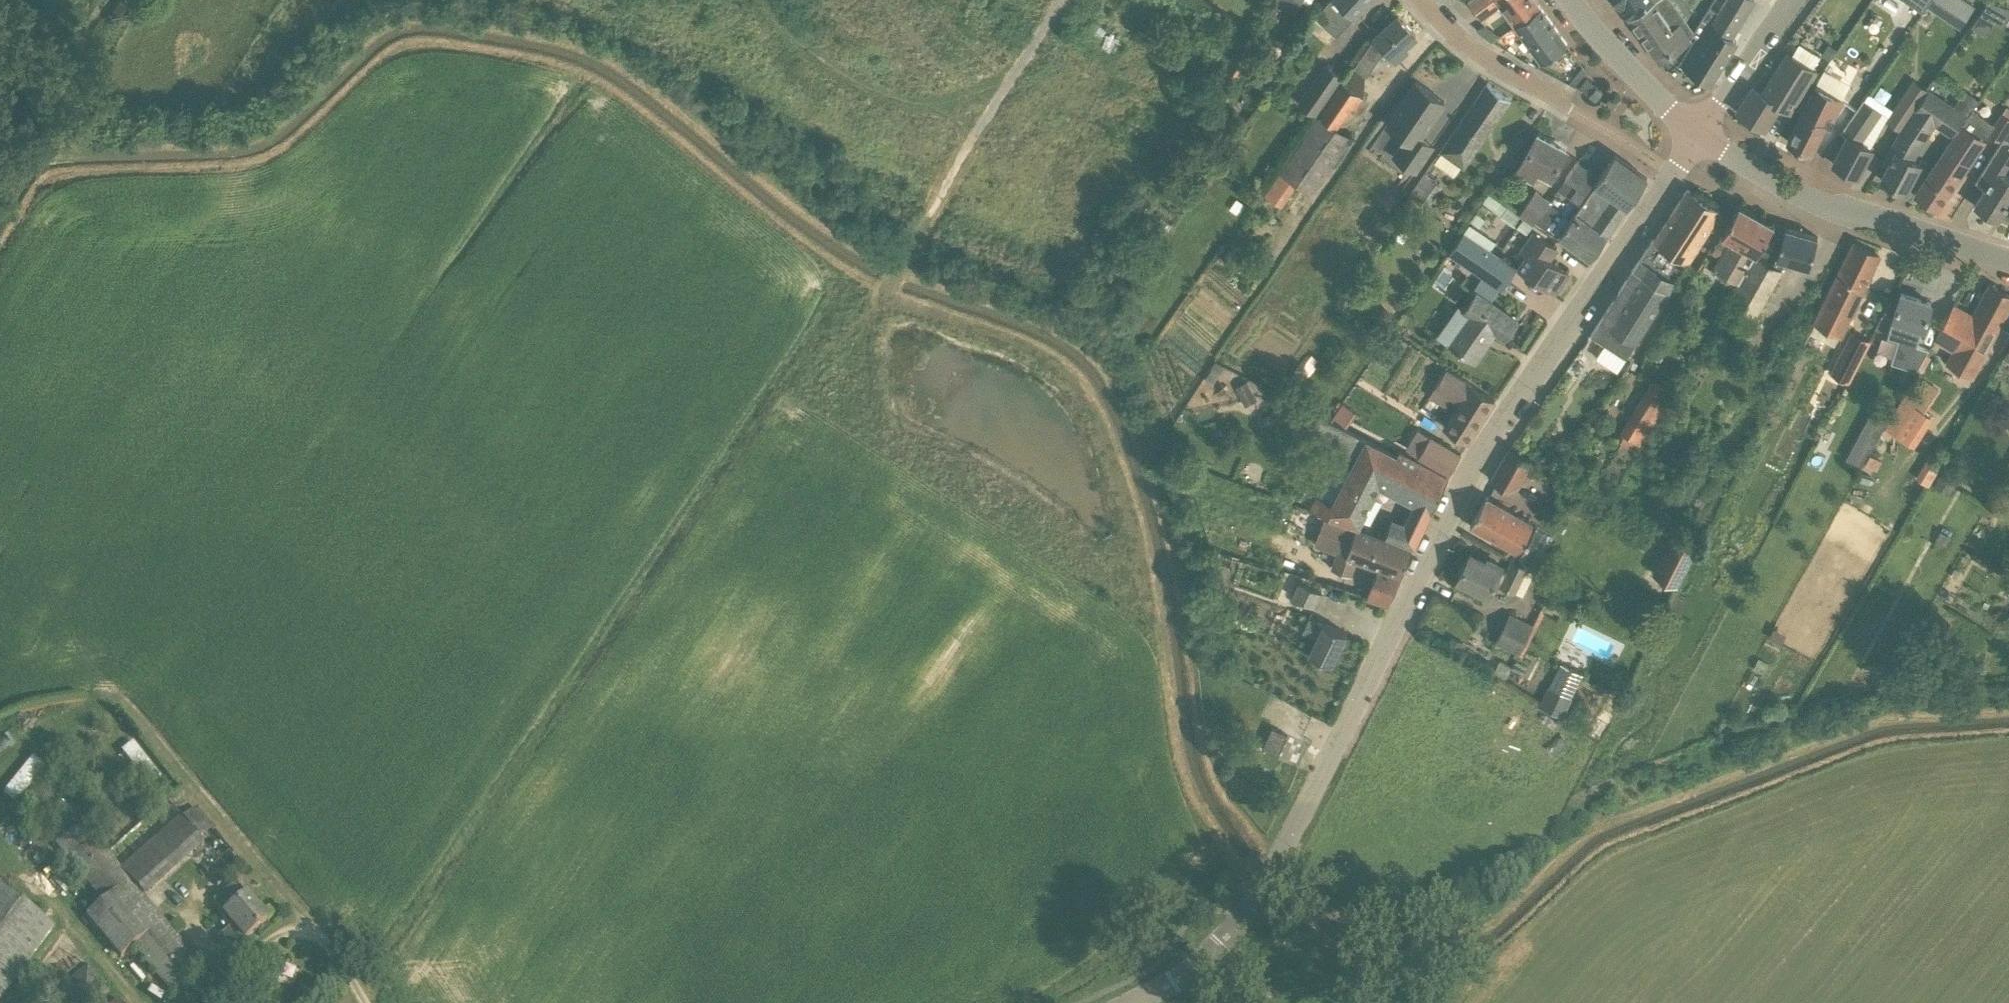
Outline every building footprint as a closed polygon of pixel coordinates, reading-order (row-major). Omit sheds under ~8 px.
[(1264,6),(1280,17),(1285,9),(1271,0),(1269,0),(1264,6)] [(1294,13),(1303,0),(1275,0),(1294,13)] [(1316,15),(1327,26),(1336,18),(1345,26),(1369,0),(1331,0),(1316,15)] [(1469,0),(1476,11),(1491,0),(1469,0)] [(1483,20),(1502,6),(1516,25),(1541,7),(1536,0),(1491,0),(1476,11),(1483,20)] [(1656,0),(1618,0),(1630,18),(1654,2),(1656,0)] [(1711,81),(1737,41),(1731,37),(1754,1),(1752,0),(1727,0),(1719,12),(1710,7),(1693,34),(1697,36),(1682,62),(1689,66),(1689,67),(1711,81)] [(1927,5),(1931,0),(1910,0),(1909,2),(1923,12),(1927,5)] [(1982,12),(2004,27),(2008,19),(2008,8),(1989,1),(1982,12)] [(1679,21),(1671,27),(1654,2),(1630,18),(1660,60),(1691,37),(1679,21)] [(1280,17),(1264,6),(1250,29),(1265,40),(1280,17)] [(1516,25),(1542,61),(1567,43),(1541,7),(1516,25)] [(1417,35),(1398,15),(1377,35),(1355,67),(1366,75),(1385,48),(1395,60),(1408,49),(1405,46),(1417,35)] [(1255,54),(1241,44),(1224,69),(1238,78),(1255,54)] [(1816,70),(1788,53),(1762,93),(1754,87),(1738,111),(1765,129),(1780,104),(1790,111),(1816,70)] [(1342,74),(1328,65),(1302,105),(1315,114),(1342,74)] [(1603,90),(1588,77),(1581,86),(1595,98),(1603,90)] [(1352,137),(1338,126),(1361,94),(1364,96),(1366,94),(1345,80),(1320,117),(1265,194),(1282,206),(1298,182),(1313,193),(1352,137)] [(1887,120),(1902,130),(1928,90),(1913,80),(1887,120)] [(1417,81),(1391,119),(1409,131),(1406,136),(1394,154),(1417,170),(1434,145),(1421,136),(1445,101),(1417,81)] [(1511,98),(1488,82),(1442,149),(1443,150),(1436,161),(1455,175),(1463,163),(1465,165),(1511,98)] [(1802,111),(1788,141),(1810,151),(1812,152),(1824,125),(1830,129),(1845,99),(1815,82),(1814,84),(1813,84),(1797,107),(1802,111)] [(1955,108),(1928,90),(1902,130),(1900,133),(1884,163),(1889,166),(1881,180),(1905,192),(1920,164),(1913,160),(1921,144),(1935,124),(1942,128),(1952,136),(1976,100),(1965,93),(1955,108)] [(1872,149),(1860,142),(1881,112),(1864,100),(1842,132),(1848,135),(1833,163),(1857,176),(1872,149)] [(1985,141),(1984,140),(1995,124),(1973,110),(1916,194),(1938,210),(1985,141)] [(2002,113),(1990,133),(2001,140),(2008,126),(2008,117),(2002,113)] [(1566,150),(1538,135),(1518,170),(1533,179),(1538,170),(1551,177),(1566,150)] [(2003,173),(2008,162),(2008,146),(2001,141),(1984,168),(1994,174),(1974,205),(1998,220),(2008,203),(2005,201),(2008,195),(2008,177),(2003,173)] [(1627,205),(1628,206),(1647,178),(1615,155),(1601,174),(1595,183),(1596,183),(1557,239),(1589,262),(1607,235),(1606,235),(1627,205)] [(1566,178),(1578,186),(1591,167),(1579,159),(1566,178)] [(1443,185),(1425,173),(1409,195),(1427,207),(1443,185)] [(1721,210),(1718,208),(1688,189),(1655,240),(1653,239),(1633,269),(1669,291),(1721,210)] [(1509,206),(1490,192),(1483,201),(1502,215),(1509,206)] [(1536,192),(1521,215),(1524,217),(1534,224),(1550,201),(1536,192)] [(1239,215),(1247,205),(1238,198),(1230,208),(1239,215)] [(1772,223),(1740,204),(1722,235),(1715,247),(1724,252),(1715,268),(1739,282),(1772,223)] [(1528,233),(1534,224),(1524,217),(1517,226),(1528,233)] [(1788,260),(1809,267),(1818,237),(1785,227),(1777,257),(1773,264),(1757,255),(1774,224),(1772,223),(1739,282),(1740,283),(1724,312),(1750,326),(1788,260)] [(1151,234),(1147,240),(1157,247),(1161,241),(1165,235),(1155,228),(1151,234)] [(1494,252),(1491,250),(1464,231),(1449,253),(1479,275),(1494,252)] [(1548,261),(1558,247),(1536,231),(1522,253),(1526,256),(1518,270),(1553,294),(1567,275),(1548,261)] [(1479,242),(1491,250),(1497,241),(1485,233),(1479,242)] [(1879,255),(1855,242),(1815,323),(1840,336),(1879,255)] [(1633,269),(1592,334),(1627,356),(1669,291),(1633,269)] [(1477,292),(1465,309),(1470,312),(1449,342),(1476,360),(1495,331),(1505,338),(1518,320),(1490,301),(1500,288),(1484,277),(1474,290),(1477,292)] [(1990,284),(1974,314),(1954,303),(1934,339),(1955,350),(1951,357),(1974,370),(2008,307),(2008,294),(1990,284)] [(1921,327),(1923,328),(1932,303),(1901,293),(1893,318),(1894,318),(1888,336),(1899,340),(1891,363),(1917,371),(1927,349),(1915,345),(1921,327)] [(1869,340),(1854,332),(1833,373),(1847,381),(1869,340)] [(1495,400),(1471,384),(1471,385),(1446,370),(1430,396),(1445,405),(1451,396),(1461,402),(1445,428),(1468,443),(1495,400)] [(1667,387),(1653,379),(1622,431),(1637,440),(1667,387)] [(1247,381),(1236,387),(1247,406),(1258,400),(1247,381)] [(1933,417),(1923,410),(1931,399),(1921,392),(1913,404),(1904,398),(1886,428),(1915,446),(1933,417)] [(1408,448),(1429,461),(1450,474),(1462,454),(1441,442),(1419,428),(1408,448)] [(1448,476),(1399,451),(1397,455),(1367,440),(1333,504),(1319,496),(1312,510),(1361,527),(1369,510),(1366,508),(1368,503),(1372,505),(1378,493),(1375,491),(1378,484),(1415,502),(1432,511),(1448,476)] [(1531,460),(1510,448),(1500,465),(1491,480),(1507,490),(1517,487),(1531,460)] [(1862,467),(1865,462),(1867,457),(1851,448),(1846,458),(1862,467)] [(1932,478),(1939,468),(1926,460),(1920,471),(1916,477),(1928,485),(1932,478)] [(1947,465),(1934,485),(1949,493),(1961,474),(1947,465)] [(1487,497),(1486,498),(1471,525),(1521,552),(1537,524),(1487,497)] [(1412,548),(1357,528),(1326,516),(1317,542),(1338,549),(1332,567),(1351,574),(1358,557),(1379,565),(1367,594),(1388,604),(1401,576),(1412,548)] [(1415,544),(1421,530),(1391,519),(1386,533),(1415,544)] [(1941,530),(1933,544),(1941,548),(1943,544),(1946,545),(1951,535),(1941,530)] [(1671,532),(1658,560),(1683,572),(1697,544),(1671,532)] [(1487,560),(1486,562),(1470,554),(1458,579),(1489,594),(1494,582),(1514,592),(1526,567),(1514,561),(1507,574),(1500,571),(1502,567),(1487,560)] [(1323,592),(1288,576),(1281,592),(1292,597),(1293,596),(1315,607),(1323,592)] [(1679,615),(1688,599),(1677,593),(1669,610),(1679,615)] [(1241,615),(1244,607),(1235,603),(1232,611),(1241,615)] [(1535,625),(1511,614),(1497,641),(1520,653),(1535,625)] [(1346,633),(1325,623),(1323,627),(1309,620),(1303,632),(1318,639),(1311,653),(1332,663),(1346,633)] [(1464,642),(1453,636),(1449,644),(1460,650),(1464,642)] [(1583,672),(1563,662),(1542,703),(1562,715),(1583,672)] [(1288,735),(1272,728),(1262,749),(1278,757),(1288,735)] [(144,782),(157,773),(137,742),(124,751),(144,782)] [(34,757),(4,791),(16,802),(46,768),(34,757)] [(201,843),(204,841),(202,838),(212,829),(196,810),(183,822),(167,803),(106,855),(80,824),(54,846),(102,903),(85,917),(120,960),(132,950),(174,999),(206,973),(163,922),(161,924),(141,901),(203,845),(201,843)] [(0,887),(0,1000),(54,927),(0,887)] [(267,922),(246,897),(225,915),(233,926),(216,940),(228,955),(267,922)] [(62,988),(76,1002),(94,1002),(109,990),(89,965),(62,988)]
